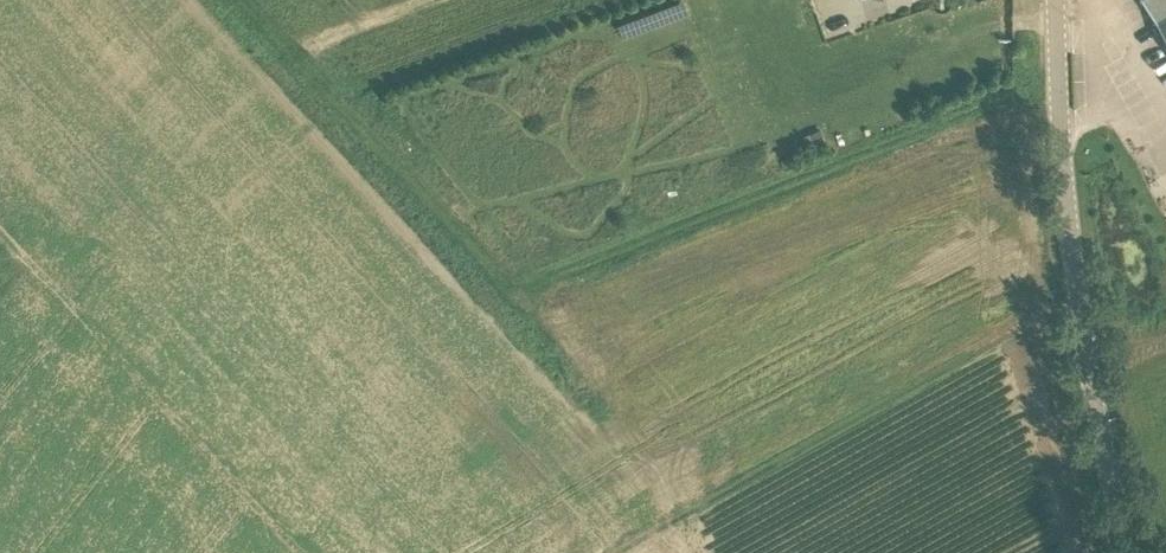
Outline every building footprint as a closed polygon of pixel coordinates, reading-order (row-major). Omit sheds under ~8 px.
[(1165,34),(1165,0),(1147,0),(1165,34)]
